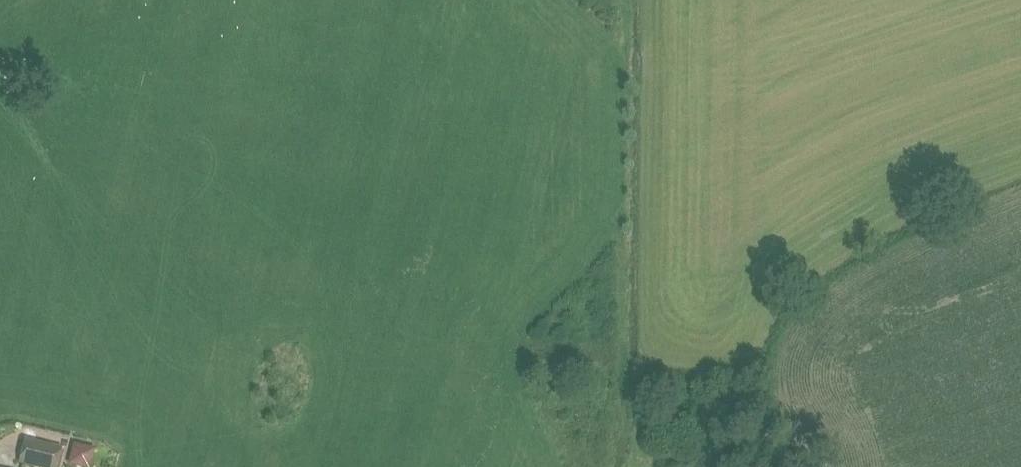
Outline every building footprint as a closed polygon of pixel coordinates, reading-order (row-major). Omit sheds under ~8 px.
[(59,449),(26,442),(21,462),(44,466),(56,466),(59,449)]
